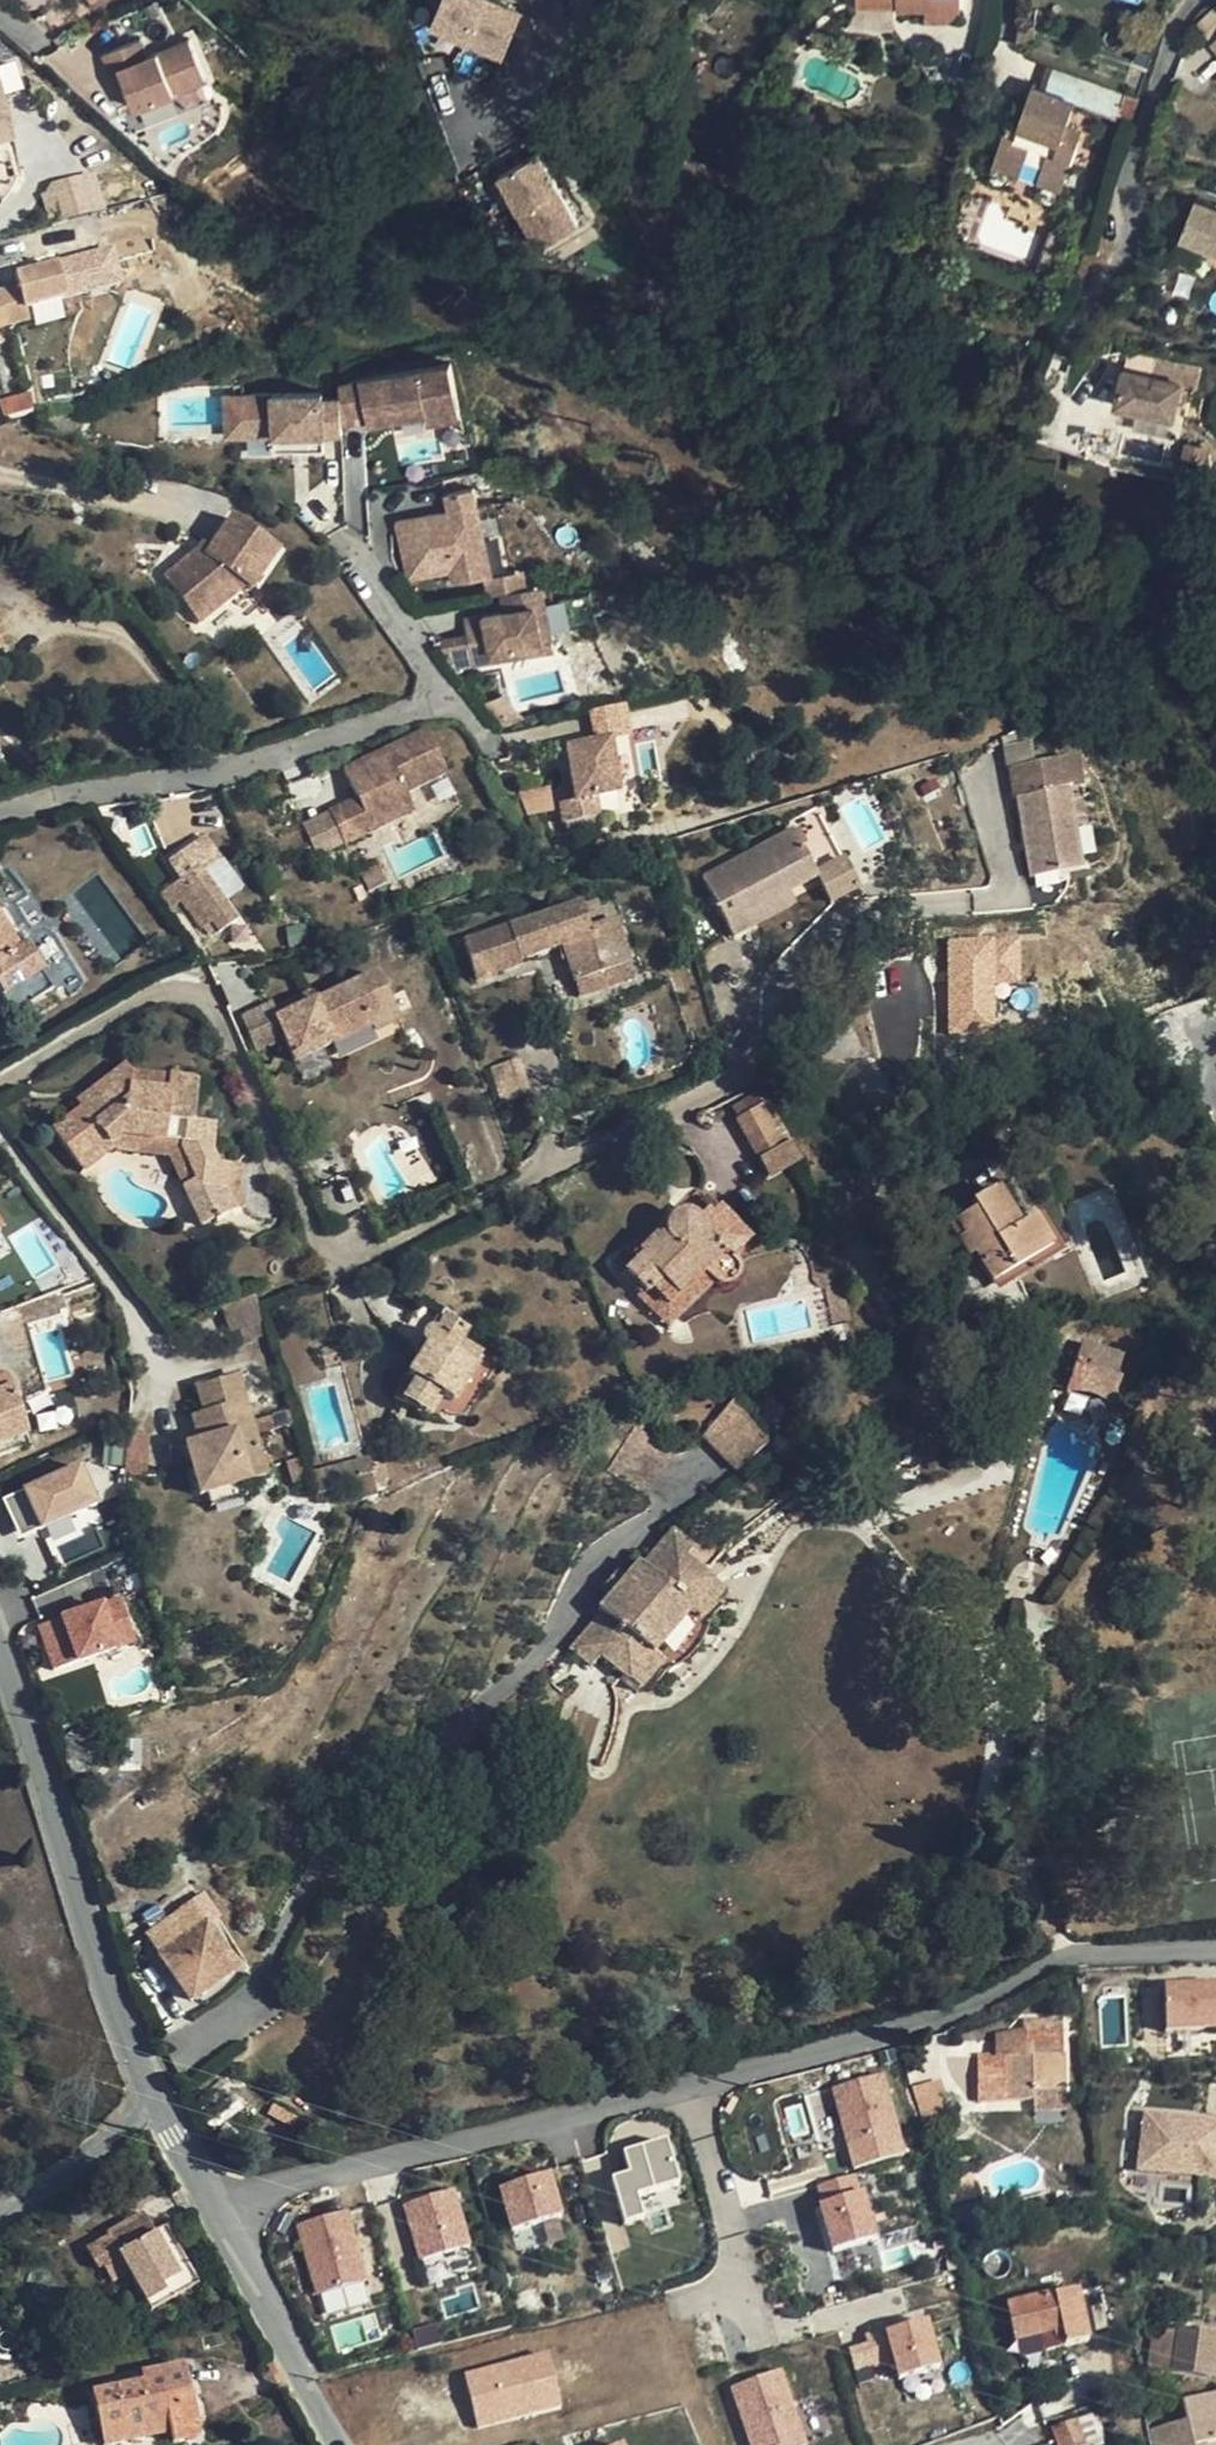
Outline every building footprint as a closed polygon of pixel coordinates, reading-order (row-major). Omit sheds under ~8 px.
[(520,13),(487,0),(439,0),(426,34),(469,50),(468,55),(511,71),(518,52),(549,64),(551,59),(509,43),(520,13)] [(926,10),(961,10),(961,0),(857,0),(857,7),(896,7),(896,9),(926,10)] [(961,10),(926,10),(926,20),(961,20),(961,10)] [(136,36),(101,51),(109,71),(117,68),(123,81),(134,106),(205,76),(189,36),(144,55),(136,36)] [(1154,50),(1138,44),(1132,62),(1148,68),(1154,50)] [(1032,86),(1024,107),(1017,126),(1007,122),(993,164),(1021,173),(1025,158),(1042,165),(1037,180),(1062,188),(1082,131),(1066,126),(1074,103),(1131,124),(1140,97),(1054,67),(1045,91),(1032,86)] [(117,68),(109,71),(115,84),(123,81),(117,68)] [(9,124),(0,94),(0,127),(9,124)] [(1014,103),(1007,122),(1017,126),(1024,107),(1014,103)] [(536,157),(492,183),(535,256),(580,229),(536,157)] [(1021,173),(1037,180),(1042,165),(1025,158),(1021,173)] [(47,218),(102,208),(95,172),(40,183),(47,218)] [(1215,250),(1215,209),(1195,200),(1181,236),(1215,250)] [(29,321),(25,309),(67,299),(57,265),(14,276),(17,288),(0,292),(0,329),(29,321)] [(337,398),(338,411),(359,406),(360,410),(417,398),(419,406),(452,399),(443,360),(336,384),(337,398)] [(1181,384),(1123,371),(1116,405),(1173,418),(1181,384)] [(319,394),(239,400),(242,441),(274,439),(275,454),(323,451),(322,435),(340,434),(338,411),(337,398),(320,399),(319,394)] [(3,404),(7,421),(12,419),(33,413),(29,397),(3,404)] [(242,441),(239,400),(221,401),(224,443),(242,441)] [(496,575),(478,486),(450,492),(454,510),(399,521),(411,578),(456,569),(459,583),(496,575)] [(280,551),(234,518),(212,550),(207,559),(200,552),(167,578),(202,623),(248,588),(254,591),(280,551)] [(212,550),(204,545),(200,552),(207,559),(212,550)] [(542,583),(503,591),(507,609),(464,617),(475,664),(496,661),(494,653),(535,644),(537,652),(556,649),(542,583)] [(535,644),(494,653),(496,661),(537,652),(535,644)] [(448,774),(426,732),(346,769),(359,798),(330,812),(346,845),(375,831),(371,823),(411,804),(407,794),(448,774)] [(618,744),(572,746),(575,800),(561,800),(562,818),(598,817),(597,799),(619,798),(618,744)] [(1002,751),(1006,770),(1011,769),(1031,766),(1027,747),(1002,751)] [(1031,766),(1011,769),(1030,880),(1080,872),(1068,794),(1081,791),(1077,758),(1031,766)] [(549,782),(555,800),(573,795),(568,776),(549,782)] [(527,817),(555,808),(548,784),(519,793),(527,817)] [(415,811),(411,804),(371,823),(375,831),(415,811)] [(734,937),(752,928),(746,916),(788,894),(817,880),(830,905),(857,892),(815,809),(800,821),(792,830),(792,832),(703,878),(734,937)] [(635,862),(626,864),(628,874),(637,871),(635,862)] [(186,871),(163,887),(172,899),(185,890),(206,920),(214,915),(222,927),(242,912),(207,863),(190,876),(186,871)] [(794,906),(788,894),(746,916),(752,928),(794,906)] [(596,899),(581,905),(588,928),(604,924),(596,899)] [(13,1016),(53,991),(21,937),(33,929),(17,904),(5,911),(0,903),(0,995),(13,1016)] [(588,928),(581,905),(463,942),(476,980),(521,965),(520,961),(564,947),(575,983),(629,966),(615,920),(604,924),(588,928)] [(1022,990),(1023,941),(952,940),(951,1034),(997,1035),(997,989),(1022,990)] [(633,981),(629,966),(575,983),(580,998),(633,981)] [(377,975),(321,1000),(338,1035),(367,1022),(370,1029),(373,1034),(398,1023),(377,975)] [(310,994),(274,1010),(278,1019),(314,1003),(310,994)] [(321,1000),(314,1003),(278,1019),(274,1010),(271,1005),(241,1019),(257,1054),(285,1040),(294,1062),(333,1045),(330,1039),(338,1035),(321,1000)] [(367,1022),(338,1035),(341,1041),(370,1029),(367,1022)] [(330,1039),(333,1045),(341,1041),(338,1035),(330,1039)] [(518,1060),(492,1068),(503,1102),(529,1094),(518,1060)] [(125,1067),(94,1090),(98,1096),(80,1109),(53,1131),(84,1172),(115,1148),(112,1144),(117,1140),(120,1138),(124,1138),(179,1144),(179,1145),(196,1182),(183,1188),(201,1228),(243,1209),(236,1193),(239,1168),(216,1166),(210,1153),(213,1126),(193,1124),(198,1085),(194,1082),(168,1078),(167,1093),(129,1089),(131,1075),(130,1073),(125,1067)] [(168,1078),(130,1073),(131,1075),(129,1089),(167,1093),(168,1078)] [(76,1103),(80,1109),(98,1096),(94,1090),(76,1103)] [(736,1121),(766,1104),(761,1095),(730,1111),(736,1121)] [(788,1145),(766,1104),(736,1121),(758,1162),(788,1145)] [(169,1157),(183,1188),(196,1182),(179,1145),(179,1144),(124,1138),(120,1138),(117,1140),(112,1144),(115,1148),(117,1151),(169,1157)] [(799,1165),(788,1145),(758,1162),(769,1181),(799,1165)] [(974,1212),(949,1226),(968,1257),(974,1255),(992,1283),(1050,1249),(1032,1220),(1018,1228),(995,1190),(970,1204),(974,1212)] [(622,1269),(646,1294),(651,1290),(678,1317),(713,1283),(715,1285),(718,1286),(722,1287),(724,1287),(729,1286),(733,1284),(735,1282),(736,1280),(737,1277),(738,1272),(737,1269),(736,1267),(731,1260),(747,1244),(704,1198),(686,1216),(685,1215),(681,1216),(677,1216),(672,1217),(670,1220),(667,1223),(666,1225),(665,1228),(665,1232),(656,1242),(653,1239),(640,1252),(638,1251),(627,1261),(629,1262),(622,1269)] [(21,1290),(11,1267),(0,1271),(0,1298),(21,1290)] [(818,1289),(824,1291),(823,1289),(833,1287),(820,1272),(811,1273),(812,1283),(814,1287),(818,1289)] [(840,1286),(833,1287),(823,1289),(824,1291),(831,1327),(847,1324),(840,1286)] [(666,1328),(678,1317),(651,1290),(646,1294),(639,1301),(666,1328)] [(263,1320),(255,1297),(221,1308),(229,1331),(263,1320)] [(395,1397),(435,1423),(441,1413),(444,1414),(451,1417),(456,1418),(460,1417),(464,1417),(467,1415),(498,1366),(480,1354),(476,1358),(457,1346),(466,1332),(445,1318),(435,1335),(431,1333),(429,1333),(427,1334),(425,1334),(424,1335),(423,1337),(423,1339),(423,1340),(423,1341),(424,1344),(426,1347),(408,1377),(395,1397)] [(1075,1363),(1116,1377),(1122,1356),(1082,1343),(1075,1363)] [(1116,1377),(1075,1363),(1065,1392),(1069,1392),(1075,1392),(1082,1393),(1088,1394),(1090,1395),(1098,1398),(1103,1402),(1107,1405),(1108,1407),(1111,1407),(1121,1379),(1116,1377)] [(27,1398),(40,1431),(75,1418),(81,1417),(77,1405),(70,1407),(65,1393),(71,1380),(60,1374),(52,1389),(27,1398)] [(206,1494),(242,1484),(247,1483),(265,1478),(237,1376),(198,1388),(204,1413),(193,1416),(200,1443),(186,1447),(200,1496),(206,1494)] [(30,1447),(11,1389),(0,1393),(0,1456),(30,1447)] [(767,1444),(732,1400),(703,1435),(737,1471),(767,1444)] [(149,1427),(129,1425),(127,1462),(147,1462),(149,1427)] [(673,1451),(642,1430),(614,1475),(646,1494),(673,1451)] [(288,1463),(294,1485),(308,1481),(302,1459),(288,1463)] [(382,1463),(369,1467),(371,1477),(374,1491),(383,1489),(381,1481),(385,1480),(382,1463)] [(93,1502),(77,1466),(22,1491),(38,1527),(93,1502)] [(246,1499),(242,1484),(206,1494),(210,1508),(246,1499)] [(622,1577),(608,1594),(610,1595),(597,1609),(601,1613),(570,1650),(591,1668),(600,1659),(639,1690),(654,1672),(661,1678),(667,1671),(668,1671),(672,1670),(686,1660),(690,1657),(694,1652),(699,1645),(702,1641),(706,1632),(707,1630),(708,1626),(707,1624),(713,1617),(706,1611),(723,1592),(705,1576),(685,1558),(693,1548),(672,1531),(641,1566),(638,1563),(624,1579),(622,1577)] [(703,1537),(693,1548),(685,1558),(705,1576),(723,1554),(703,1537)] [(608,1594),(622,1577),(616,1571),(602,1589),(608,1594)] [(135,1640),(121,1597),(38,1624),(53,1667),(135,1640)] [(149,1939),(195,2004),(239,1973),(193,1908),(149,1939)] [(1215,2027),(1215,1977),(1163,1978),(1165,2029),(1215,2027)] [(978,2102),(1033,2101),(1033,2091),(1064,2090),(1063,2033),(1024,2034),(1024,2054),(994,2055),(978,2056),(978,2102)] [(994,2039),(994,2055),(1024,2054),(1024,2034),(994,2039)] [(895,2128),(882,2078),(832,2091),(845,2141),(895,2128)] [(924,2118),(948,2114),(937,2080),(914,2085),(924,2118)] [(1064,2110),(1064,2090),(1033,2091),(1033,2101),(1034,2110),(1064,2110)] [(1145,2104),(1135,2166),(1215,2179),(1215,2116),(1145,2104)] [(678,2188),(666,2143),(622,2155),(628,2175),(611,2180),(622,2222),(639,2217),(634,2199),(678,2188)] [(554,2178),(502,2191),(513,2233),(565,2219),(554,2178)] [(869,2240),(851,2179),(815,2190),(834,2251),(869,2240)] [(455,2194),(406,2207),(421,2260),(469,2246),(455,2194)] [(154,2232),(145,2214),(107,2235),(109,2237),(88,2250),(99,2271),(105,2267),(111,2279),(129,2269),(148,2303),(166,2293),(163,2285),(179,2276),(154,2232)] [(351,2214),(298,2228),(315,2293),(368,2279),(351,2214)] [(166,2226),(154,2232),(179,2276),(163,2285),(166,2293),(148,2303),(152,2310),(199,2284),(166,2226)] [(1030,2282),(1034,2301),(1078,2292),(1073,2273),(1030,2282)] [(1089,2342),(1078,2292),(1034,2301),(1007,2306),(1015,2343),(1062,2333),(1065,2347),(1089,2342)] [(855,2370),(893,2357),(899,2375),(943,2360),(927,2312),(844,2340),(855,2370)] [(1180,2330),(1174,2374),(1188,2376),(1185,2397),(1203,2399),(1206,2379),(1211,2379),(1215,2344),(1215,2336),(1180,2330)] [(548,2347),(462,2372),(478,2429),(564,2404),(548,2347)] [(92,2394),(104,2444),(107,2444),(169,2432),(172,2444),(185,2441),(185,2443),(190,2441),(194,2438),(196,2436),(197,2432),(199,2428),(198,2426),(198,2423),(196,2424),(184,2365),(143,2374),(145,2382),(92,2394)] [(779,2374),(731,2390),(750,2444),(803,2444),(779,2374)] [(1076,2422),(1055,2429),(1060,2444),(1084,2444),(1076,2422)] [(1055,2429),(1031,2438),(1033,2444),(1060,2444),(1055,2429)] [(629,2435),(606,2444),(633,2444),(629,2435)]
